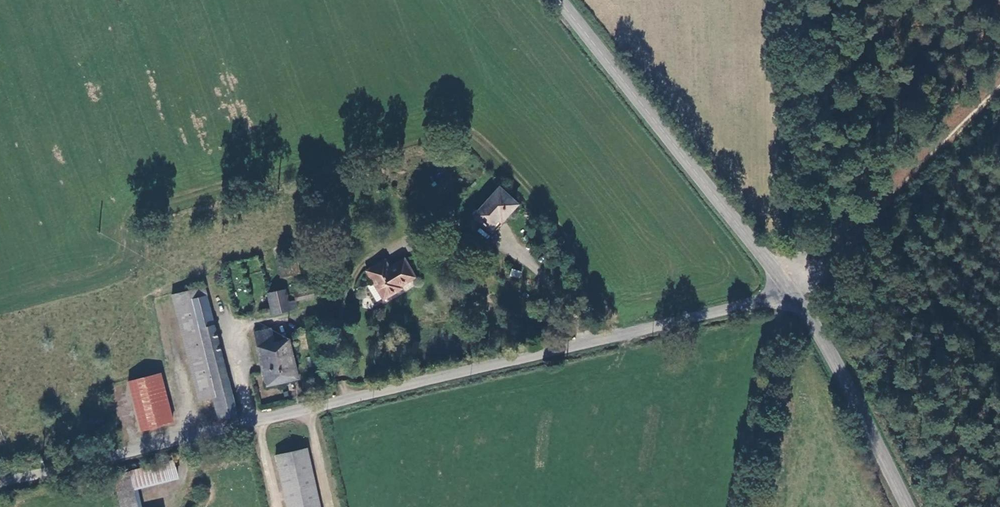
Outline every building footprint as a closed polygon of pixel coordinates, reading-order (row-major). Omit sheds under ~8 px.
[(501,222),(517,204),(498,188),(474,215),(489,229),(498,220),(501,222)] [(400,286),(415,277),(404,259),(389,268),(385,261),(367,271),(373,283),(367,286),(376,302),(382,299),(383,300),(402,289),(400,286)] [(509,276),(520,278),(522,271),(511,269),(509,276)] [(204,287),(186,291),(188,300),(206,296),(204,287)] [(272,315),(296,309),(294,300),(289,302),(286,290),(267,294),(272,315)] [(188,300),(186,291),(171,295),(198,400),(212,397),(218,419),(236,414),(206,296),(188,300)] [(270,329),(254,334),(257,347),(274,343),(270,329)] [(274,343),(257,347),(256,347),(265,386),(298,379),(288,340),(274,343)] [(160,374),(128,382),(140,431),(172,423),(160,374)] [(224,458),(234,455),(232,447),(222,450),(224,458)] [(307,449),(276,456),(287,506),(320,506),(307,449)] [(111,476),(119,506),(138,506),(133,488),(176,478),(172,462),(111,476)]
